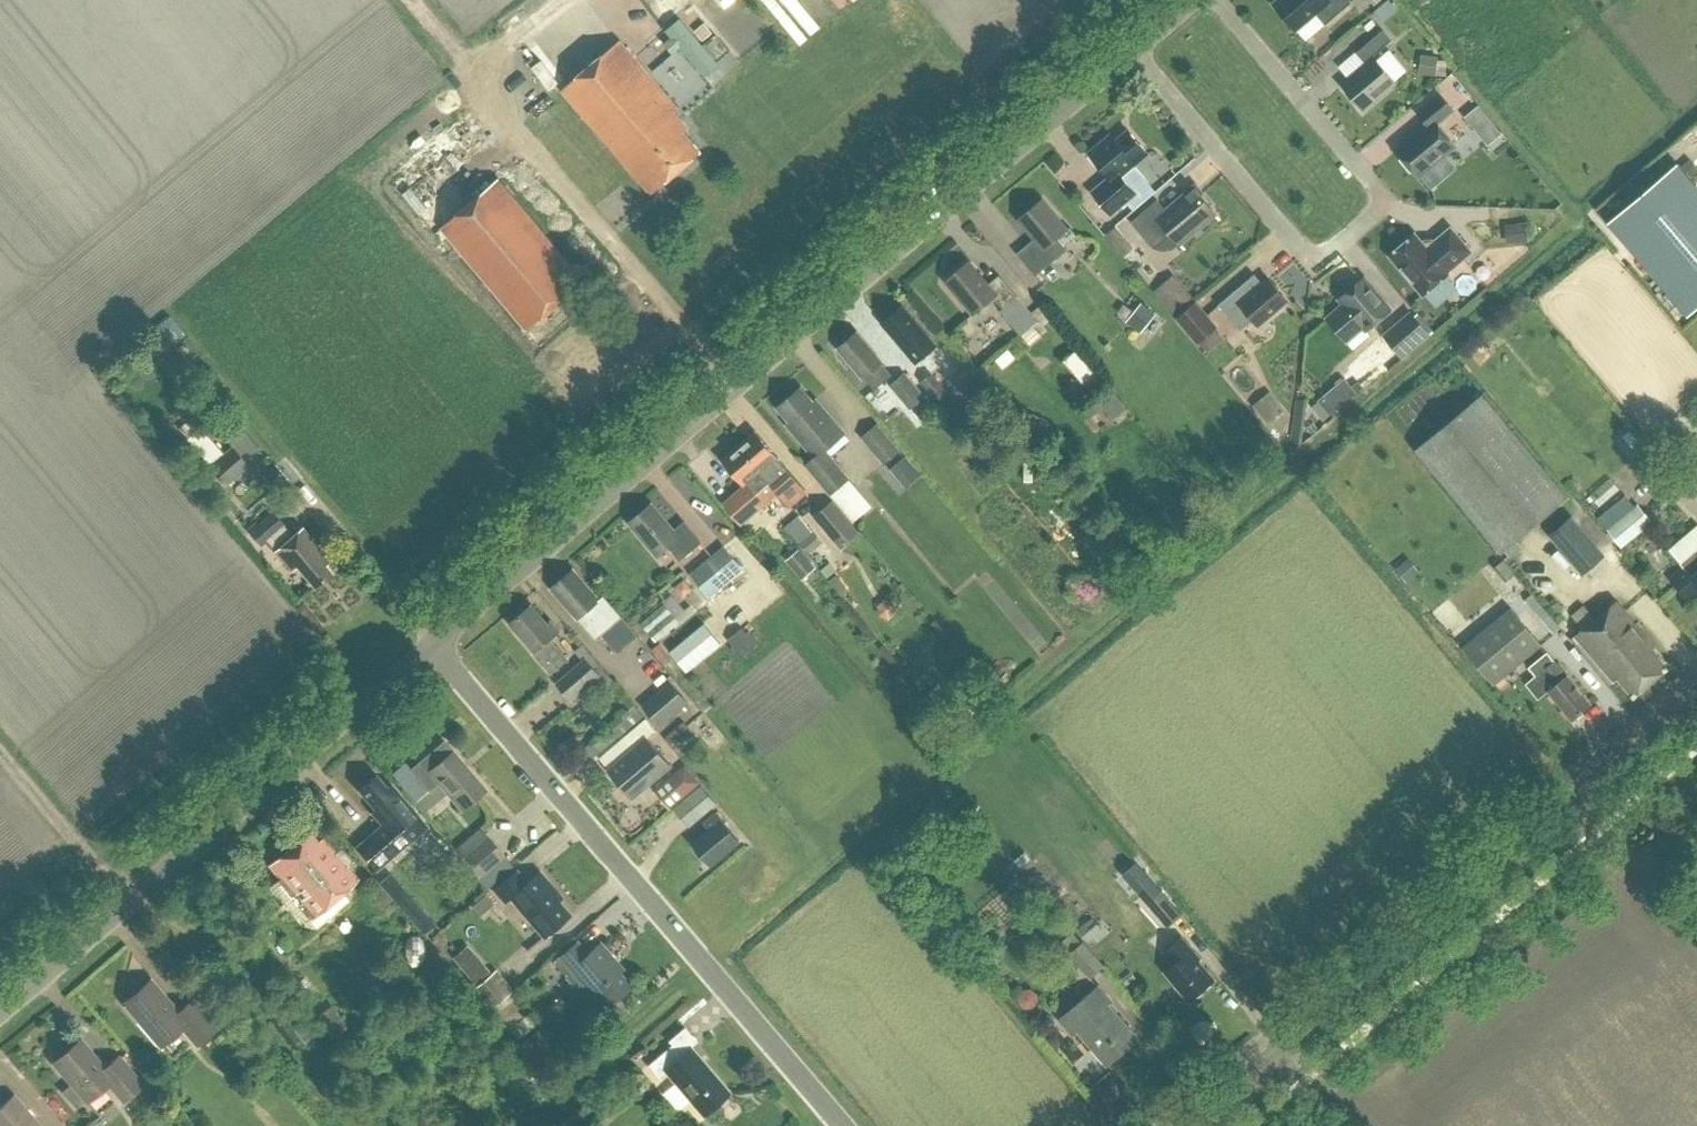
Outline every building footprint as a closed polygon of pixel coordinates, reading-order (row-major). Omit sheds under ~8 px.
[(1272,3),(1296,31),(1316,14),(1325,24),(1351,2),(1349,0),(1275,0),(1272,3)] [(672,37),(664,43),(673,54),(681,48),(705,77),(718,65),(680,19),(666,30),(672,37)] [(1356,52),(1366,64),(1342,85),(1362,109),(1395,82),(1373,55),(1391,40),(1383,30),(1356,52)] [(620,41),(563,90),(652,194),(701,151),(684,131),(688,128),(675,112),(679,109),(620,41)] [(1412,53),(1412,72),(1429,72),(1429,54),(1412,53)] [(555,56),(543,63),(556,89),(569,83),(555,56)] [(1436,123),(1453,110),(1440,94),(1418,113),(1427,124),(1397,150),(1419,176),(1455,145),(1436,123)] [(1479,105),(1465,117),(1477,131),(1491,119),(1479,105)] [(1115,140),(1110,134),(1088,153),(1108,177),(1091,191),(1110,214),(1135,193),(1120,175),(1146,152),(1128,130),(1115,140)] [(1606,221),(1686,316),(1696,306),(1696,186),(1676,162),(1606,221)] [(441,227),(527,329),(585,280),(499,178),(441,227)] [(1130,221),(1153,248),(1170,233),(1179,244),(1216,214),(1194,189),(1167,212),(1157,199),(1130,221)] [(1042,199),(1018,219),(1034,239),(1017,253),(1034,275),(1066,249),(1057,238),(1067,229),(1042,199)] [(1505,223),(1507,242),(1530,240),(1528,221),(1505,223)] [(1129,243),(1115,226),(1106,234),(1120,251),(1121,250),(1125,255),(1133,249),(1128,243),(1129,243)] [(1389,255),(1423,294),(1448,273),(1447,272),(1471,251),(1450,228),(1435,240),(1437,242),(1435,244),(1427,244),(1425,246),(1415,234),(1389,255)] [(945,281),(973,314),(993,296),(1003,308),(1016,296),(999,275),(988,284),(969,261),(945,281)] [(1269,278),(1262,283),(1254,274),(1218,304),(1240,330),(1253,319),(1259,325),(1288,301),(1269,278)] [(1327,318),(1346,341),(1363,326),(1367,330),(1391,310),(1363,277),(1339,298),(1344,304),(1327,318)] [(1197,342),(1200,340),(1208,351),(1225,337),(1215,326),(1217,325),(1195,300),(1176,316),(1197,342)] [(1145,305),(1129,324),(1138,332),(1154,313),(1145,305)] [(906,352),(910,349),(918,359),(934,346),(926,336),(927,335),(902,306),(882,323),(906,352)] [(1380,334),(1400,356),(1429,331),(1409,308),(1380,334)] [(864,376),(874,388),(891,374),(882,363),(857,332),(838,347),(863,378),(864,376)] [(911,408),(913,407),(922,419),(936,408),(907,371),(891,383),(911,408)] [(1344,378),(1318,400),(1329,414),(1356,392),(1344,378)] [(801,387),(777,407),(789,421),(785,424),(814,457),(805,465),(830,494),(849,478),(825,450),(845,433),(816,398),(813,401),(801,387)] [(1252,404),(1269,424),(1287,410),(1270,389),(1252,404)] [(1107,413),(1121,402),(1113,392),(1100,403),(1107,413)] [(1416,448),(1501,551),(1567,497),(1482,393),(1416,448)] [(946,412),(972,442),(985,430),(959,400),(946,412)] [(1290,441),(1297,442),(1301,415),(1294,414),(1290,441)] [(862,436),(885,463),(902,449),(879,422),(862,436)] [(231,436),(252,458),(264,448),(243,425),(231,436)] [(738,445),(777,492),(788,504),(805,490),(755,430),(738,445)] [(1630,431),(1625,435),(1635,447),(1640,443),(1630,431)] [(223,451),(211,437),(196,449),(224,484),(250,463),(233,443),(223,451)] [(725,502),(742,522),(777,492),(738,445),(721,459),(744,486),(725,502)] [(903,454),(885,464),(896,485),(914,476),(903,454)] [(813,517),(840,550),(859,534),(832,501),(813,517)] [(1619,502),(1599,519),(1609,531),(1606,533),(1620,551),(1652,525),(1636,506),(1628,512),(1619,502)] [(657,555),(668,545),(679,559),(701,540),(684,520),(674,529),(652,503),(629,523),(657,555)] [(260,545),(271,535),(280,545),(274,550),(291,570),(296,565),(313,586),(331,571),(325,565),(330,560),(302,526),(291,536),(282,526),(284,524),(272,511),(249,531),(260,545)] [(778,526),(791,541),(806,528),(792,513),(778,526)] [(1602,554),(1588,538),(1571,517),(1551,533),(1582,570),(1602,554)] [(800,541),(810,552),(823,541),(813,529),(800,541)] [(724,544),(690,572),(710,596),(743,568),(724,544)] [(1669,577),(1687,598),(1696,589),(1696,547),(1679,562),(1682,566),(1669,577)] [(787,561),(802,580),(816,568),(800,550),(787,561)] [(1407,560),(1396,569),(1406,580),(1417,571),(1407,560)] [(573,568),(551,588),(552,589),(553,588),(597,638),(623,615),(604,594),(599,598),(574,570),(573,568)] [(1538,600),(1532,605),(1554,632),(1561,626),(1538,600)] [(1610,674),(1614,671),(1634,695),(1666,668),(1650,649),(1654,646),(1616,600),(1576,634),(1610,674)] [(671,602),(648,622),(662,639),(686,619),(671,602)] [(534,652),(552,673),(568,659),(550,638),(560,630),(551,619),(548,622),(532,603),(510,621),(535,651),(534,652)] [(1510,606),(1463,644),(1494,683),(1541,644),(1510,606)] [(671,651),(687,671),(721,643),(704,624),(671,651)] [(652,648),(660,659),(668,653),(661,643),(652,648)] [(1547,652),(1529,667),(1536,675),(1549,690),(1548,691),(1571,719),(1590,703),(1567,675),(1566,676),(1554,660),(1547,652)] [(552,683),(568,702),(598,677),(582,658),(552,683)] [(643,703),(662,725),(690,700),(671,679),(643,703)] [(648,736),(655,729),(646,718),(625,736),(634,747),(608,769),(633,798),(672,765),(648,736)] [(690,720),(680,732),(704,753),(720,734),(708,723),(702,730),(690,720)] [(444,741),(411,769),(428,790),(438,782),(461,809),(485,790),(452,750),(444,741)] [(415,801),(428,790),(411,769),(405,762),(392,773),(415,801)] [(671,777),(685,795),(700,782),(687,764),(671,777)] [(406,804),(389,785),(386,787),(375,775),(358,789),(374,808),(373,812),(383,824),(355,847),(375,870),(407,842),(417,854),(434,841),(424,828),(405,805),(406,804)] [(717,801),(700,782),(685,795),(673,806),(690,825),(717,801)] [(716,812),(705,821),(710,828),(693,842),(711,863),(739,840),(716,812)] [(356,881),(325,845),(321,848),(308,832),(270,864),(315,916),(356,881)] [(486,835),(463,855),(480,875),(492,865),(504,855),(486,835)] [(512,866),(503,855),(492,865),(480,875),(477,878),(486,889),(512,866)] [(509,896),(542,935),(568,913),(557,900),(560,897),(539,872),(524,885),(513,873),(494,889),(504,900),(509,896)] [(1180,911),(1161,887),(1144,901),(1164,924),(1180,911)] [(480,915),(493,903),(484,893),(471,905),(480,915)] [(1091,915),(1075,928),(1084,938),(1085,940),(1100,927),(1091,915)] [(1182,935),(1164,950),(1172,960),(1164,966),(1189,996),(1215,975),(1182,935)] [(1068,951),(1089,977),(1104,963),(1085,940),(1084,938),(1068,951)] [(576,941),(553,960),(575,987),(581,981),(602,1006),(629,984),(618,971),(622,968),(600,942),(587,953),(576,941)] [(452,958),(463,970),(477,957),(467,945),(452,958)] [(471,983),(488,1004),(513,984),(495,963),(471,983)] [(178,1011),(150,979),(123,1002),(160,1046),(181,1028),(196,1045),(216,1028),(192,999),(178,1011)] [(1080,1027),(1108,1060),(1136,1037),(1108,1002),(1111,1000),(1098,984),(1061,1015),(1074,1031),(1080,1027)] [(521,1015),(508,1000),(494,1011),(517,1038),(533,1024),(525,1014),(517,1021),(516,1020),(521,1015)] [(316,1014),(332,1035),(345,1025),(329,1004),(316,1014)] [(538,1029),(516,1047),(543,1080),(571,1058),(560,1044),(554,1049),(538,1029)] [(86,1102),(108,1084),(123,1101),(143,1084),(118,1055),(104,1067),(80,1038),(52,1062),(71,1084),(62,1091),(75,1106),(84,1099),(86,1102)] [(692,1046),(682,1055),(672,1044),(648,1064),(660,1077),(662,1076),(660,1074),(665,1070),(703,1114),(731,1092),(718,1077),(692,1046)] [(13,1095),(0,1107),(0,1125),(39,1125),(13,1095)]
